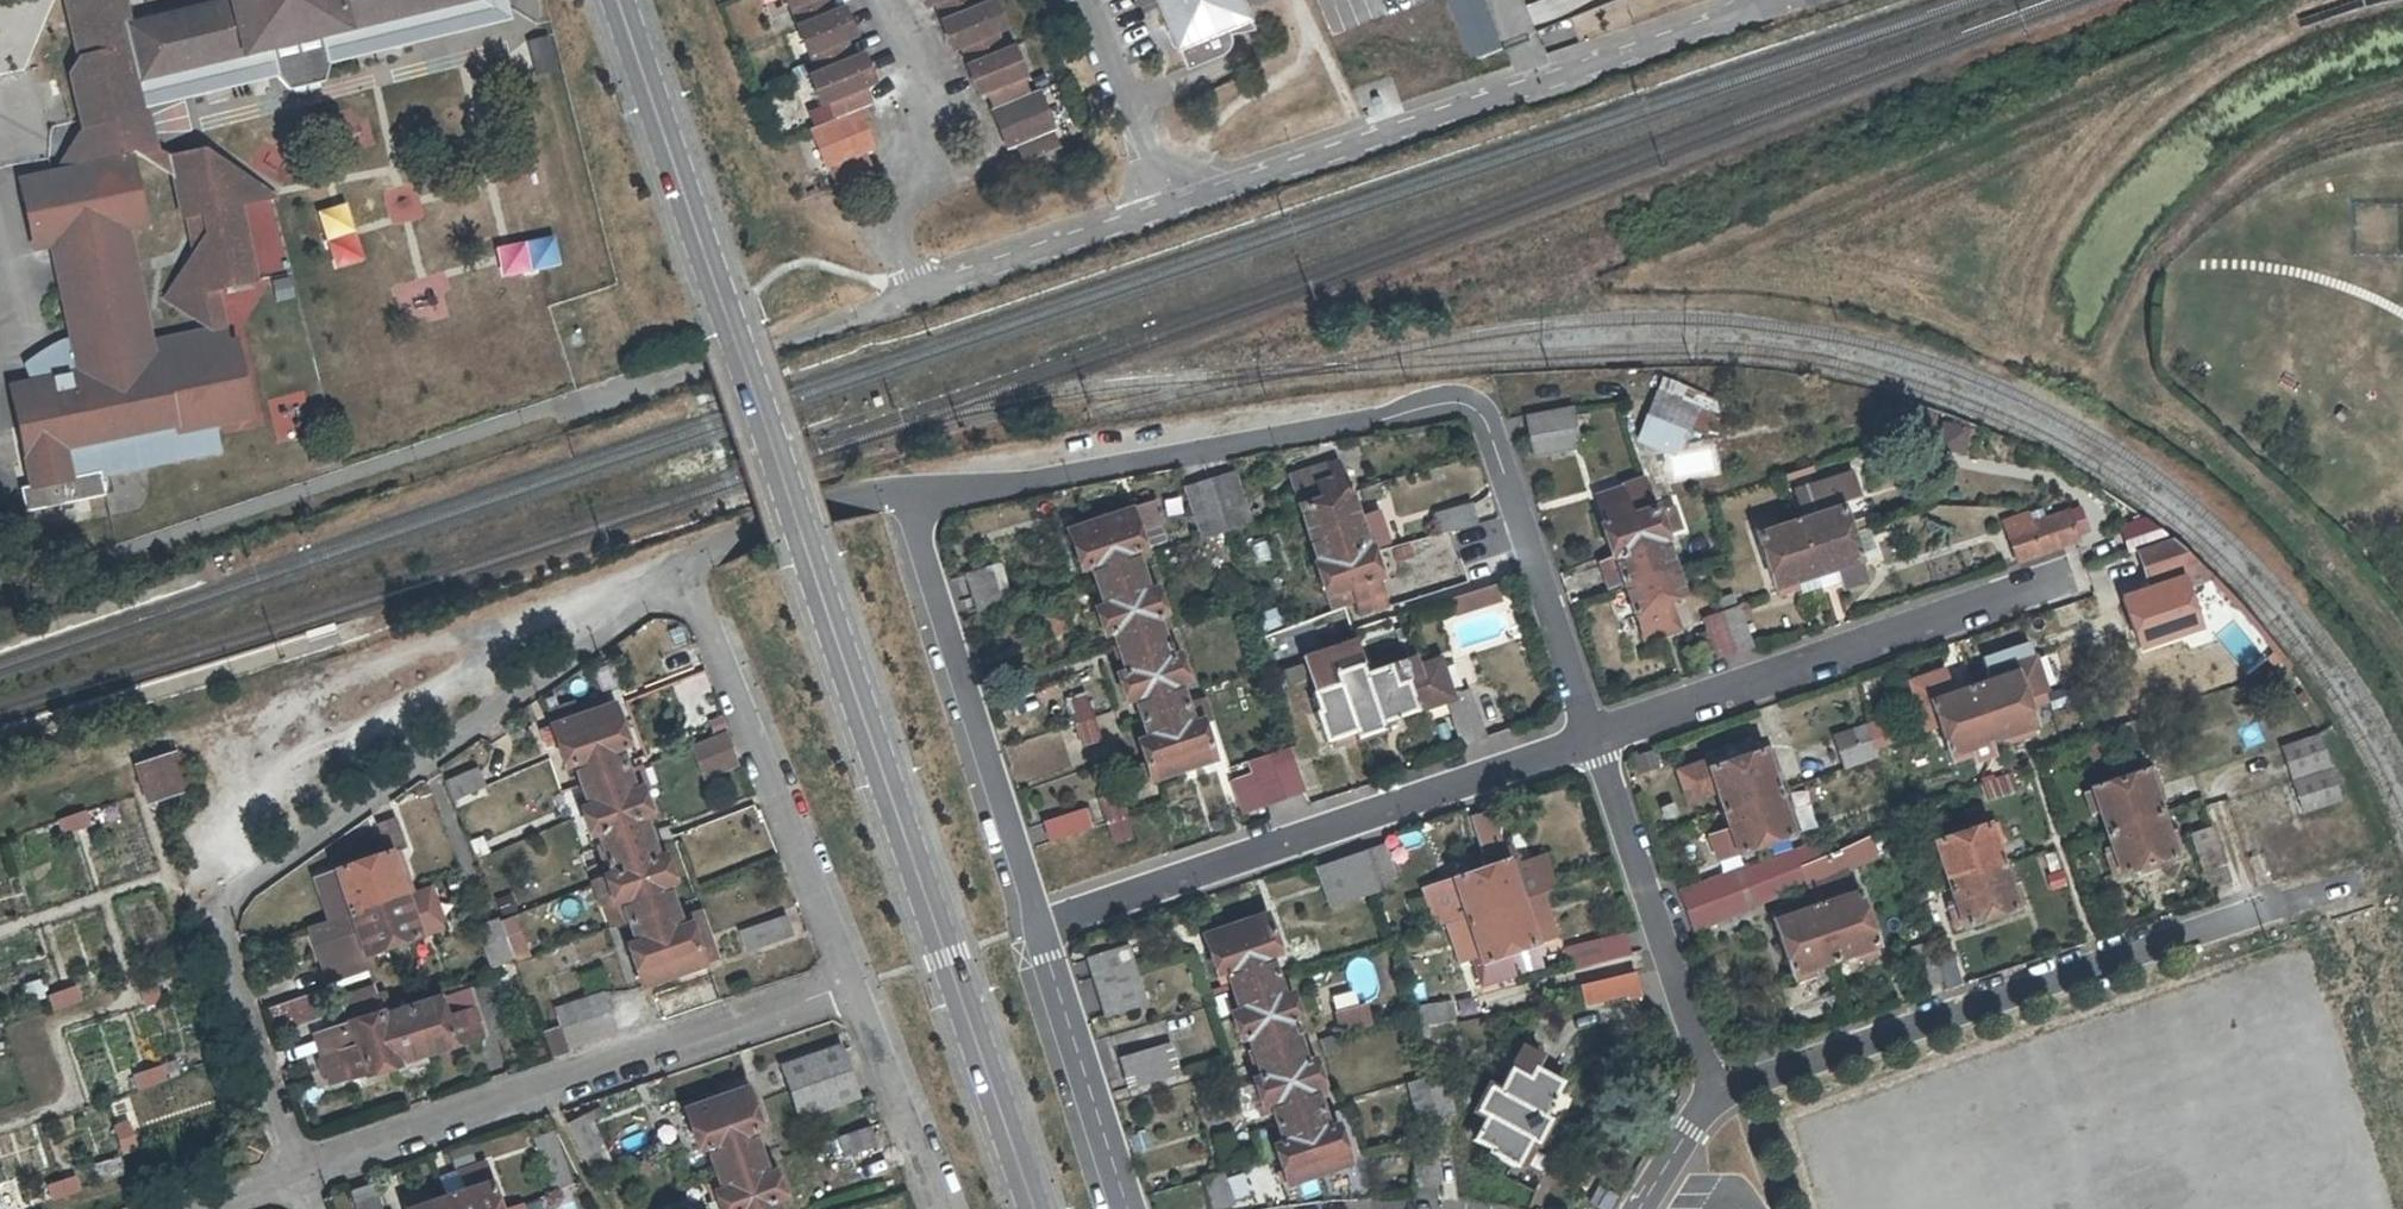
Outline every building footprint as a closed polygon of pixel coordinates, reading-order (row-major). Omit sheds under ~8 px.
[(80,129),(97,125),(121,119),(138,115),(130,82),(137,79),(468,0),(233,0),(233,1),(226,3),(125,27),(119,0),(67,0),(82,64),(66,75),(80,129)] [(801,22),(839,8),(836,0),(793,0),(801,22)] [(981,4),(979,0),(927,0),(929,6),(937,3),(943,18),(981,4)] [(1006,48),(999,32),(1007,29),(995,0),(991,0),(981,4),(943,18),(955,50),(962,47),(969,63),(1006,48)] [(1249,10),(1245,0),(1160,0),(1169,24),(1176,21),(1182,37),(1249,10)] [(1468,55),(1500,42),(1483,0),(1445,0),(1468,55)] [(839,8),(801,22),(821,70),(859,55),(852,40),(859,37),(847,5),(839,8)] [(1179,48),(1186,66),(1220,52),(1225,49),(1228,45),(1231,40),(1232,37),(1232,33),(1256,28),(1249,10),(1182,37),(1179,48)] [(1176,21),(1169,24),(1176,41),(1182,37),(1176,21)] [(545,35),(522,41),(531,76),(554,71),(545,35)] [(989,91),(995,105),(1032,91),(1013,45),(1006,48),(969,63),(982,94),(989,91)] [(859,55),(821,70),(815,72),(827,104),(834,102),(840,118),(862,110),(866,108),(877,104),(871,87),(878,85),(866,53),(859,55)] [(1039,88),(1032,91),(995,105),(1012,148),(1019,146),(1025,161),(1062,146),(1039,88)] [(862,110),(840,118),(817,127),(840,185),(878,171),(871,153),(878,150),(862,110)] [(54,172),(129,156),(121,119),(97,125),(80,129),(69,130),(63,131),(54,172)] [(179,219),(230,207),(263,202),(197,155),(162,161),(173,220),(179,219)] [(174,423),(175,431),(240,419),(225,343),(217,344),(206,291),(245,284),(230,209),(230,207),(179,219),(187,259),(162,304),(209,331),(148,343),(125,229),(143,225),(129,156),(54,172),(19,180),(33,247),(49,244),(68,340),(57,344),(44,348),(38,354),(31,360),(24,365),(33,381),(9,385),(27,485),(64,479),(58,447),(71,445),(77,477),(95,473),(128,467),(123,442),(122,434),(174,423)] [(412,217),(408,183),(384,186),(388,220),(412,217)] [(344,215),(316,225),(326,254),(355,244),(344,215)] [(555,236),(502,246),(507,274),(561,264),(555,236)] [(1708,394),(1663,377),(1648,414),(1693,432),(1708,394)] [(1535,459),(1584,449),(1575,405),(1526,415),(1535,459)] [(123,442),(175,431),(174,423),(122,434),(123,442)] [(64,479),(27,485),(15,487),(20,511),(100,495),(95,473),(77,477),(71,445),(58,447),(64,479)] [(1370,549),(1379,546),(1370,517),(1356,521),(1336,460),(1290,474),(1320,565),(1316,566),(1326,597),(1349,590),(1359,617),(1385,609),(1376,580),(1380,579),(1370,549)] [(1778,529),(1775,520),(1753,527),(1776,596),(1797,590),(1795,582),(1836,569),(1839,577),(1842,587),(1864,580),(1858,563),(1848,535),(1837,501),(1855,496),(1848,473),(1808,488),(1818,516),(1778,529)] [(1249,526),(1232,476),(1210,483),(1226,533),(1249,526)] [(1621,488),(1626,501),(1608,507),(1603,493),(1594,496),(1603,524),(1600,525),(1611,559),(1598,563),(1609,592),(1625,587),(1644,641),(1652,639),(1648,626),(1667,620),(1662,603),(1680,597),(1672,572),(1661,542),(1664,541),(1643,481),(1621,488)] [(1187,491),(1204,541),(1226,533),(1210,483),(1187,491)] [(1160,526),(1154,505),(1144,508),(1151,529),(1160,526)] [(1475,524),(1469,507),(1437,517),(1442,534),(1475,524)] [(1069,533),(1082,571),(1091,568),(1104,608),(1095,611),(1104,637),(1113,635),(1118,648),(1114,650),(1118,662),(1122,661),(1126,673),(1117,675),(1126,704),(1137,701),(1149,739),(1141,742),(1154,781),(1213,760),(1201,723),(1192,726),(1179,686),(1187,684),(1178,657),(1170,659),(1166,647),(1170,645),(1166,633),(1162,634),(1157,620),(1165,617),(1157,591),(1148,593),(1135,553),(1143,551),(1138,534),(1151,529),(1144,508),(1069,533)] [(2077,541),(2067,514),(2058,517),(2050,520),(2059,547),(2077,541)] [(1374,516),(1370,517),(1379,546),(1383,545),(1374,516)] [(2007,534),(2016,560),(2059,547),(2050,520),(2007,534)] [(1858,563),(1873,557),(1864,529),(1848,535),(1858,563)] [(2173,540),(2139,552),(2154,600),(2216,577),(2173,540)] [(1012,609),(998,567),(966,577),(979,619),(1012,609)] [(1795,582),(1797,590),(1839,577),(1836,569),(1795,582)] [(1453,597),(1457,614),(1501,601),(1496,585),(1453,597)] [(1740,609),(1720,615),(1734,654),(1754,648),(1740,609)] [(1717,659),(1734,654),(1720,615),(1704,620),(1717,659)] [(1316,714),(1326,744),(1332,741),(1333,747),(1383,730),(1380,722),(1416,710),(1445,698),(1449,697),(1439,661),(1416,669),(1413,660),(1365,677),(1354,645),(1305,662),(1316,694),(1313,695),(1319,713),(1316,714)] [(1910,681),(1915,700),(1925,731),(1938,727),(1949,762),(1972,754),(1969,747),(2009,734),(2012,742),(2034,734),(2023,700),(2044,693),(2033,661),(1990,674),(1993,682),(1952,695),(1945,671),(1910,681)] [(1080,746),(1099,741),(1086,691),(1066,697),(1080,746)] [(1445,698),(1446,702),(1461,746),(1469,743),(1483,739),(1467,691),(1449,697),(1445,698)] [(614,903),(621,901),(635,941),(626,944),(641,986),(703,965),(689,924),(681,926),(667,885),(674,882),(665,855),(656,857),(653,846),(658,844),(652,828),(647,829),(643,818),(650,815),(642,789),(634,791),(620,749),(629,746),(613,702),(581,714),(555,723),(540,728),(546,747),(558,743),(566,767),(575,764),(589,806),(581,809),(591,835),(599,833),(602,844),(599,846),(604,862),(608,861),(612,873),(605,875),(614,903)] [(550,711),(555,723),(581,714),(577,702),(550,711)] [(1843,749),(1849,767),(1881,755),(1878,746),(1894,740),(1886,718),(1869,724),(1855,729),(1861,743),(1843,749)] [(691,746),(704,780),(739,766),(726,733),(691,746)] [(2290,778),(2327,765),(2316,733),(2279,746),(2290,778)] [(1775,771),(1769,750),(1712,769),(1710,760),(1678,770),(1688,802),(1715,792),(1729,830),(1711,836),(1719,859),(1730,856),(1797,833),(1790,812),(1783,814),(1769,773),(1775,771)] [(139,765),(151,802),(188,791),(176,754),(139,765)] [(1282,802),(1267,758),(1250,764),(1265,807),(1282,802)] [(477,768),(445,782),(451,799),(483,785),(477,768)] [(2100,813),(2113,851),(2105,853),(2112,875),(2180,853),(2173,831),(2166,834),(2153,794),(2160,791),(2153,770),(2085,793),(2092,815),(2100,813)] [(2338,799),(2329,771),(2292,783),(2301,811),(2338,799)] [(1986,800),(2013,792),(2008,775),(1981,785),(1986,800)] [(1100,800),(1112,843),(1130,838),(1118,795),(1100,800)] [(747,812),(731,818),(738,837),(754,831),(747,812)] [(1092,831),(1086,812),(1043,825),(1050,844),(1092,831)] [(1460,903),(1472,943),(1466,944),(1473,967),(1542,944),(1535,923),(1527,924),(1514,884),(1521,881),(1514,859),(1511,861),(1508,850),(1502,852),(1489,812),(1472,817),(1485,857),(1480,859),(1484,870),(1445,883),(1453,905),(1460,903)] [(336,871),(351,915),(356,932),(318,944),(325,967),(425,933),(418,910),(410,913),(397,873),(404,870),(397,851),(404,849),(394,819),(376,825),(386,853),(336,871)] [(1943,867),(1956,905),(1946,908),(1953,929),(2023,906),(2015,885),(2008,887),(1995,849),(2001,847),(1994,825),(1925,848),(1933,870),(1943,867)] [(2230,884),(2210,830),(2193,836),(2212,889),(2230,884)] [(1695,927),(1812,879),(1875,853),(1868,837),(1820,857),(1690,912),(1695,927)] [(1330,909),(1400,886),(1387,844),(1315,868),(1330,909)] [(1681,891),(1690,912),(1820,857),(1814,844),(1747,871),(1745,866),(1681,891)] [(331,922),(351,915),(336,871),(316,877),(331,922)] [(1796,913),(1793,906),(1772,914),(1794,982),(1816,974),(1814,967),(1853,954),(1855,961),(1877,954),(1855,887),(1833,893),(1835,900),(1796,913)] [(312,928),(318,944),(356,932),(351,915),(331,922),(312,928)] [(480,919),(484,962),(522,959),(519,916),(480,919)] [(1271,1105),(1285,1143),(1276,1145),(1290,1185),(1351,1165),(1337,1125),(1329,1128),(1315,1090),(1324,1087),(1315,1060),(1306,1063),(1302,1050),(1305,1049),(1300,1035),(1297,1036),(1293,1023),(1301,1021),(1292,994),(1284,997),(1270,957),(1278,954),(1266,916),(1204,936),(1217,976),(1225,973),(1238,1012),(1232,1014),(1241,1041),(1248,1038),(1252,1051),(1250,1052),(1254,1066),(1258,1065),(1262,1078),(1255,1080),(1264,1107),(1271,1105)] [(746,950),(793,934),(787,918),(740,933),(746,950)] [(1631,955),(1625,933),(1566,948),(1572,970),(1631,955)] [(1913,950),(1923,984),(1943,978),(1933,944),(1913,950)] [(1145,1000),(1126,945),(1087,958),(1105,1014),(1145,1000)] [(1581,986),(1586,1007),(1643,995),(1638,973),(1581,986)] [(374,988),(342,998),(350,1023),(315,1033),(331,1083),(365,1072),(367,1076),(399,1066),(399,1061),(483,1035),(468,989),(383,1015),(374,988)] [(602,992),(554,1007),(569,1051),(616,1035),(602,992)] [(275,1032),(319,1019),(311,993),(267,1007),(275,1032)] [(1408,1010),(1410,1020),(1454,1009),(1453,1001),(1408,1010)] [(1359,1008),(1336,1015),(1342,1035),(1371,1026),(1366,1011),(1359,1008)] [(1454,1009),(1410,1020),(1413,1032),(1456,1022),(1454,1009)] [(1473,1140),(1489,1150),(1488,1153),(1514,1167),(1518,1162),(1523,1164),(1534,1144),(1536,1145),(1549,1119),(1543,1116),(1560,1082),(1536,1069),(1541,1057),(1523,1047),(1497,1092),(1489,1087),(1475,1113),(1478,1114),(1467,1134),(1474,1137),(1473,1140)] [(800,1117),(857,1098),(841,1048),(784,1067),(800,1117)] [(1173,1048),(1122,1062),(1130,1090),(1181,1075),(1173,1048)] [(1416,1123),(1436,1118),(1428,1090),(1425,1080),(1407,1085),(1416,1123)] [(1446,1085),(1428,1090),(1436,1118),(1436,1120),(1455,1114),(1446,1085)] [(776,1203),(785,1200),(776,1172),(767,1175),(752,1133),(761,1130),(747,1089),(685,1111),(700,1152),(708,1148),(723,1190),(714,1193),(720,1208),(778,1208),(776,1203)] [(587,1116),(567,1125),(591,1173),(611,1164),(587,1116)] [(869,1130),(841,1140),(847,1159),(876,1148),(869,1130)] [(553,1191),(573,1183),(553,1132),(533,1139),(553,1191)] [(1442,1158),(1422,1156),(1418,1194),(1438,1196),(1442,1158)] [(485,1163),(462,1170),(469,1190),(429,1204),(426,1196),(404,1204),(405,1208),(501,1208),(485,1163)] [(1244,1164),(1206,1176),(1216,1208),(1219,1208),(1237,1203),(1236,1199),(1254,1194),(1244,1164)] [(350,1188),(355,1208),(379,1208),(373,1183),(350,1188)]
